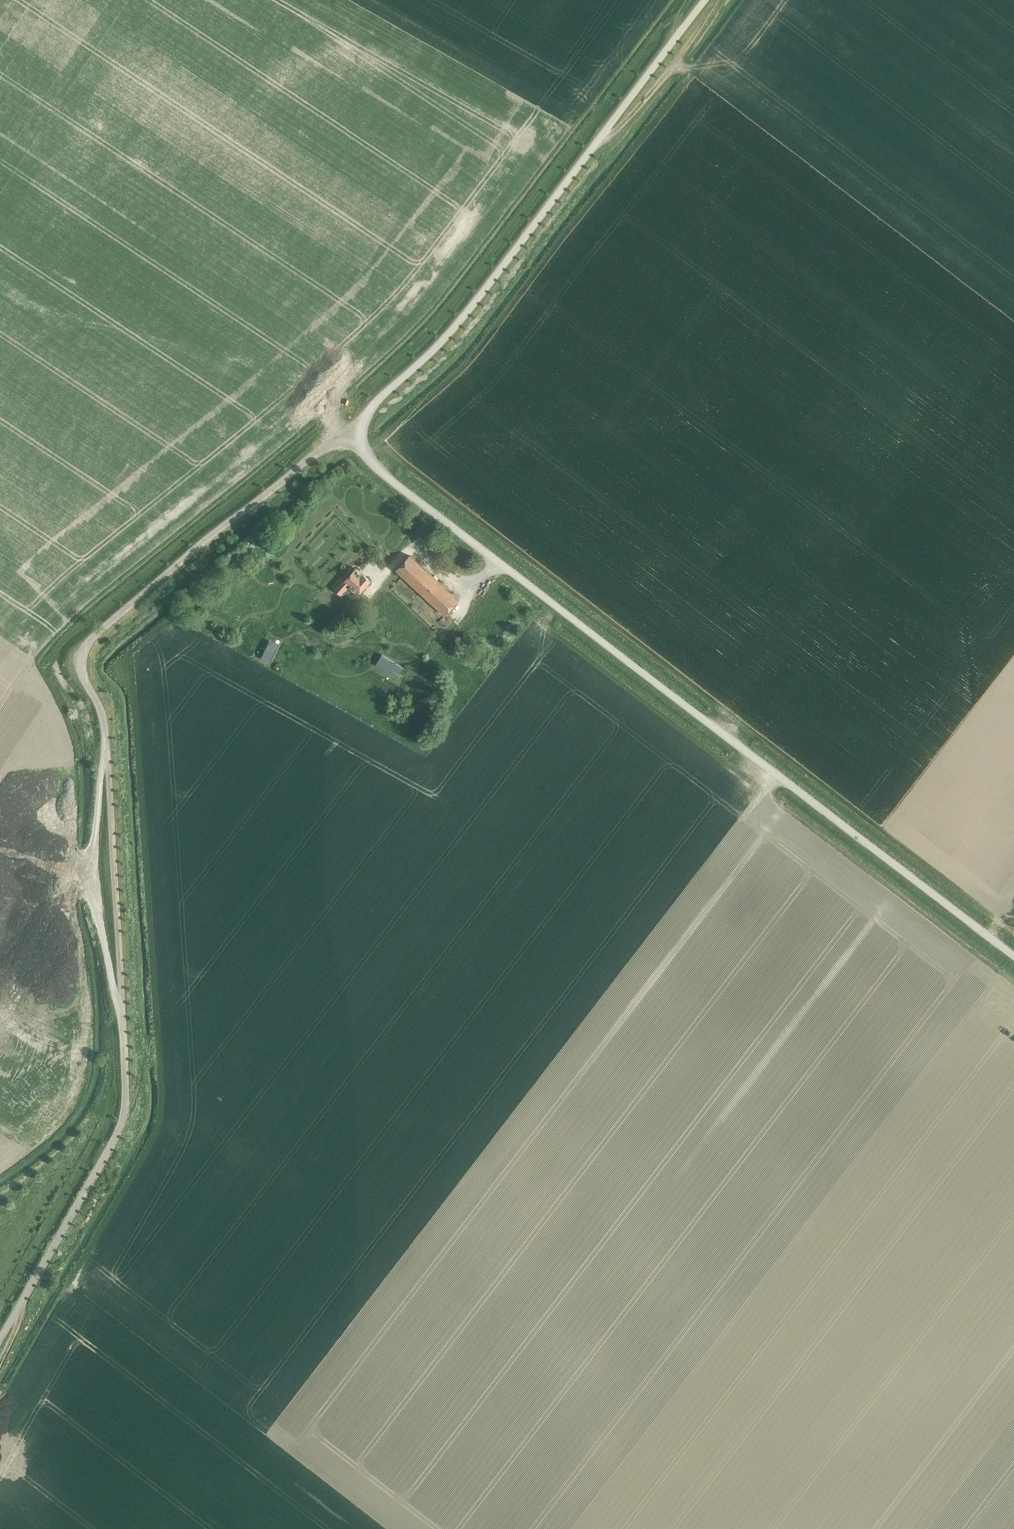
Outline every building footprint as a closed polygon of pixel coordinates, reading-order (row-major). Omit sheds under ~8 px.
[(444,614),(458,600),(410,555),(396,569),(444,614)] [(343,580),(334,589),(341,594),(341,595),(349,587),(357,595),(371,580),(357,568),(345,581),(343,580)] [(260,658),(270,663),(274,654),(274,653),(276,649),(278,644),(277,644),(275,643),(276,643),(272,642),(269,640),(265,649),(264,649),(263,652),(262,656),(261,656),(260,658)] [(380,658),(376,664),(384,669),(385,671),(385,670),(392,674),(393,671),(399,675),(401,673),(404,668),(395,663),(394,666),(391,664),(393,661),(382,654),(380,658)]
